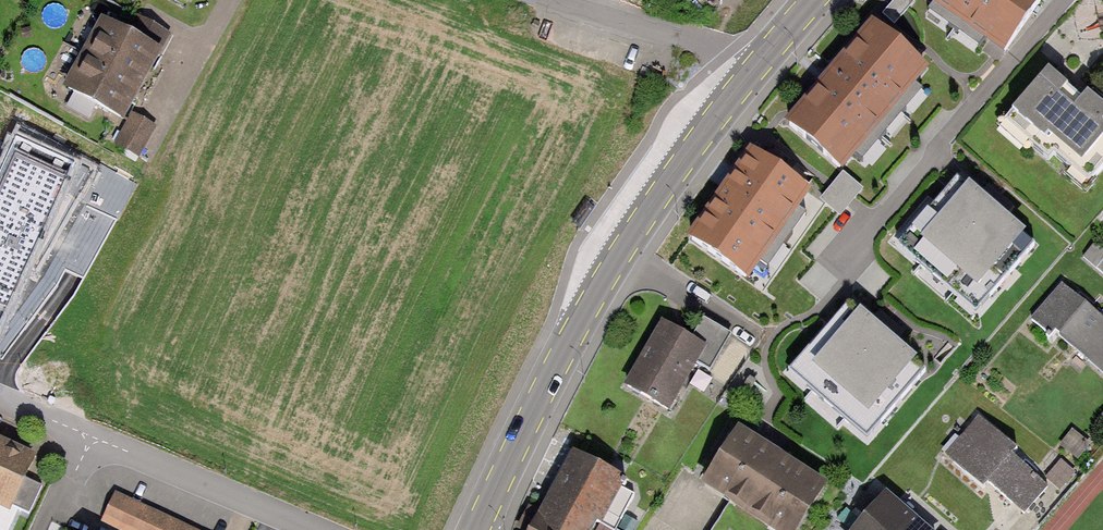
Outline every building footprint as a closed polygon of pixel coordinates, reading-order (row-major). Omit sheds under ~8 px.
[(882,13),(895,24),(914,1),(913,0),(894,0),(882,13)] [(931,1),(926,8),(979,45),(987,34),(1003,45),(1035,0),(929,0),(931,1)] [(128,27),(103,13),(63,84),(123,118),(131,105),(149,72),(171,34),(135,14),(128,27)] [(925,64),(875,21),(835,67),(791,118),(842,162),(852,150),(860,156),(918,89),(910,83),(925,64)] [(1002,120),(1048,160),(1053,155),(1088,185),(1102,168),(1102,107),(1085,91),(1080,97),(1047,68),(1002,120)] [(156,126),(133,113),(116,142),(140,155),(156,126)] [(810,187),(753,148),(693,234),(750,273),(810,187)] [(842,219),(864,191),(844,175),(821,202),(842,219)] [(988,203),(957,178),(900,246),(974,311),(1034,241),(988,203)] [(33,272),(43,253),(0,229),(0,330),(33,272)] [(1082,257),(1102,274),(1102,250),(1095,243),(1082,257)] [(1031,319),(1052,334),(1054,331),(1102,373),(1102,320),(1102,319),(1062,283),(1031,319)] [(882,325),(854,300),(790,373),(864,438),(928,365),(882,325)] [(693,337),(663,320),(626,384),(669,408),(695,362),(710,371),(731,334),(703,318),(693,337)] [(1015,448),(979,416),(946,453),(983,486),(988,480),(1023,511),(1046,485),(1010,454),(1015,448)] [(738,424),(701,481),(730,501),(711,529),(796,529),(827,482),(738,424)] [(0,436),(0,505),(9,509),(36,453),(0,436)] [(572,450),(555,482),(531,526),(529,529),(592,529),(597,521),(601,524),(626,480),(572,450)] [(912,513),(885,490),(852,529),(898,529),(912,513)] [(115,492),(101,522),(118,529),(197,529),(115,492)] [(912,513),(898,529),(932,529),(912,513)]
